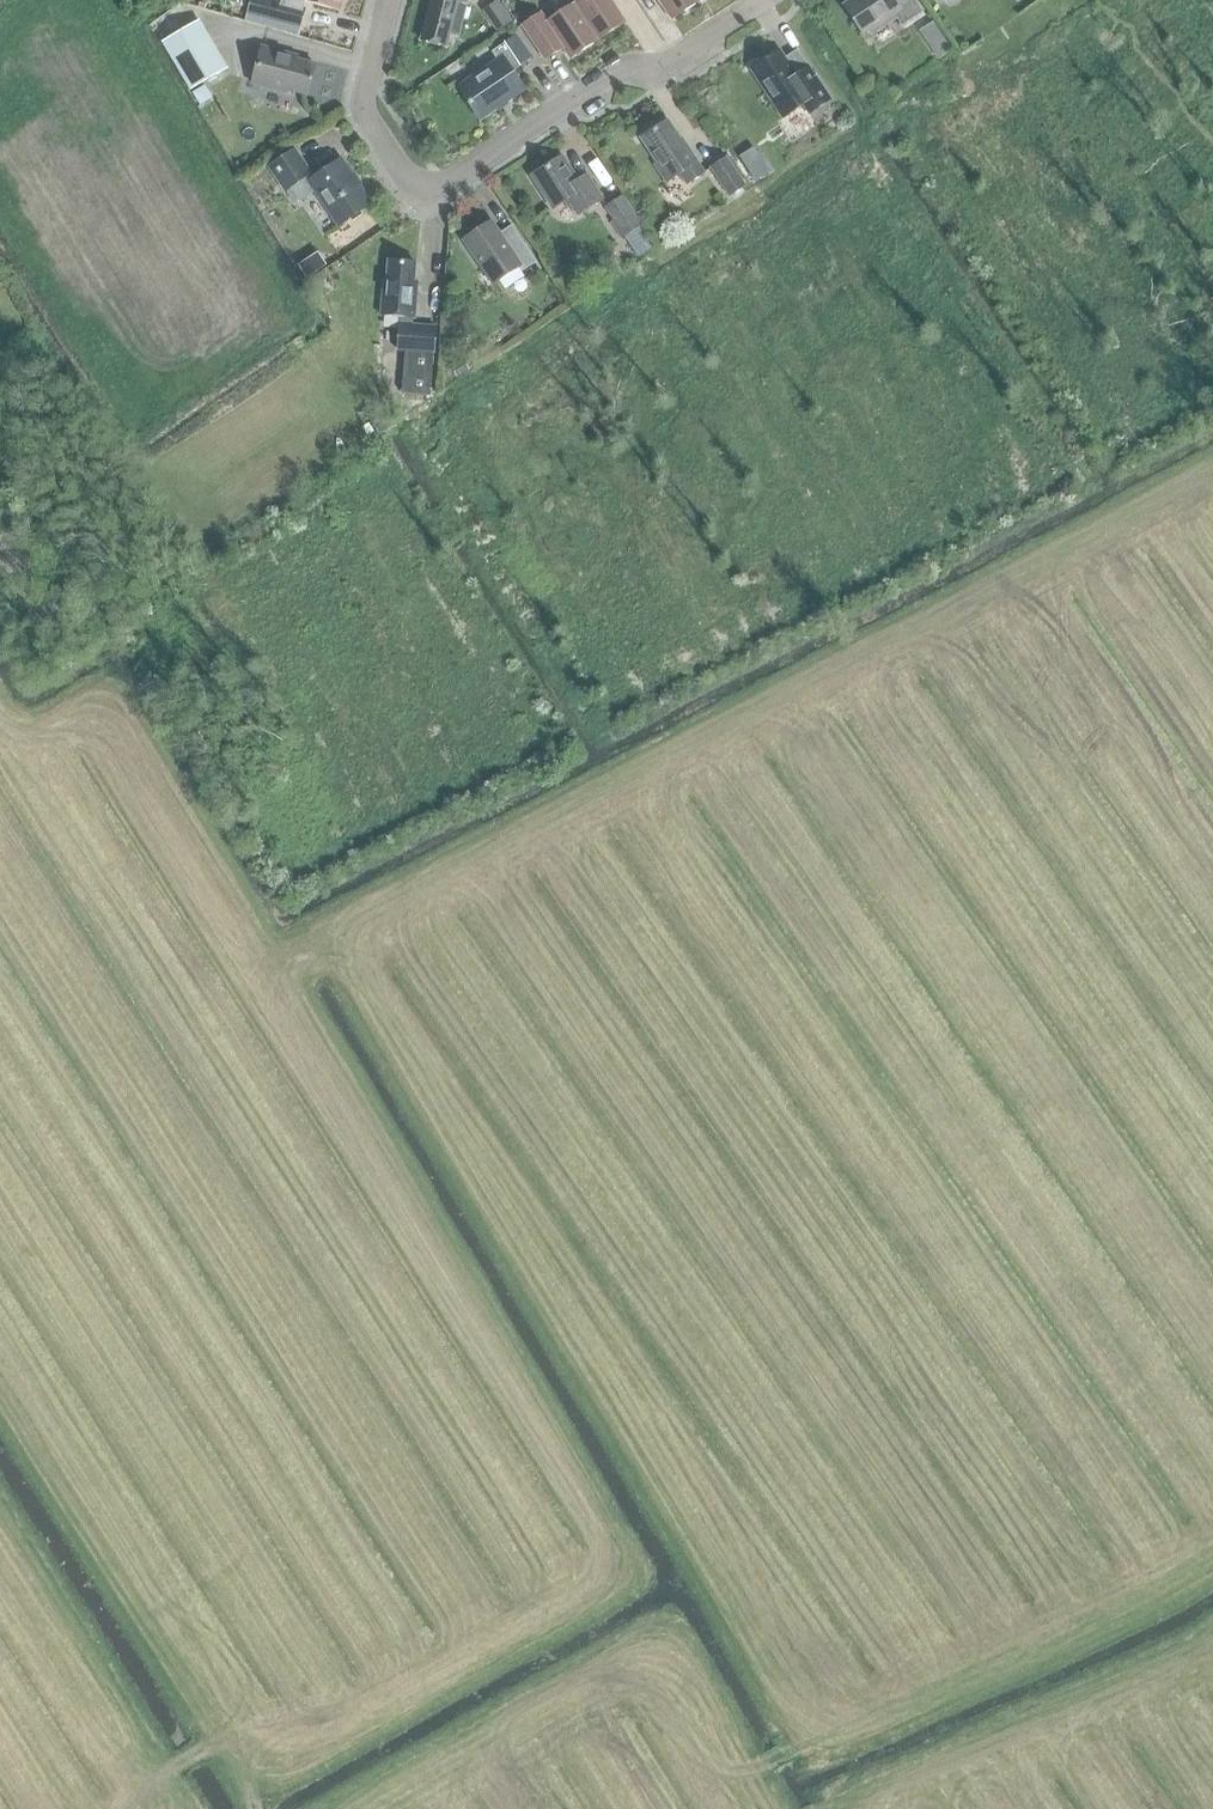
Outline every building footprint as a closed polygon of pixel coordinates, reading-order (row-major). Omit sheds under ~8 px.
[(274,0),(250,0),(246,15),(301,29),(306,8),(274,0)] [(340,11),(343,0),(298,0),(340,11)] [(459,37),(468,0),(431,0),(421,41),(447,47),(450,34),(459,37)] [(498,0),(482,11),(496,32),(512,21),(498,0)] [(574,4),(598,41),(626,23),(610,0),(581,0),(574,4)] [(672,20),(700,2),(698,0),(659,0),(672,20)] [(865,35),(894,15),(902,28),(922,14),(913,0),(858,0),(847,8),(865,35)] [(598,41),(574,4),(547,23),(542,14),(523,27),(546,60),(564,48),(572,60),(598,41)] [(198,22),(160,44),(188,91),(226,69),(198,22)] [(939,31),(929,38),(938,51),(948,44),(939,31)] [(459,88),(480,120),(524,90),(512,73),(532,60),(516,36),(492,52),(498,62),(459,88)] [(466,39),(455,47),(462,57),(473,49),(466,39)] [(253,84),(287,93),(288,90),(308,95),(316,65),(296,60),(297,56),(262,47),(253,84)] [(781,51),(753,70),(784,118),(805,105),(810,113),(831,100),(813,72),(800,81),(781,51)] [(641,139),(658,165),(654,168),(665,185),(680,175),(687,185),(704,174),(686,147),(684,148),(667,122),(641,139)] [(370,202),(341,157),(315,175),(296,146),(270,163),(286,189),(292,185),(301,199),(317,188),(339,222),(370,202)] [(709,168),(729,198),(746,187),(727,157),(709,168)] [(568,200),(578,216),(602,201),(586,176),(577,182),(562,158),(532,177),(552,210),(568,200)] [(769,174),(761,162),(749,170),(757,182),(769,174)] [(613,221),(610,223),(620,240),(642,227),(623,196),(605,207),(613,221)] [(467,244),(494,286),(520,269),(523,274),(537,265),(513,227),(499,236),(493,227),(467,244)] [(384,280),(381,316),(400,318),(398,351),(405,352),(402,395),(430,397),(436,328),(413,326),(414,319),(415,319),(418,283),(411,282),(413,264),(391,262),(389,281),(384,280)]
